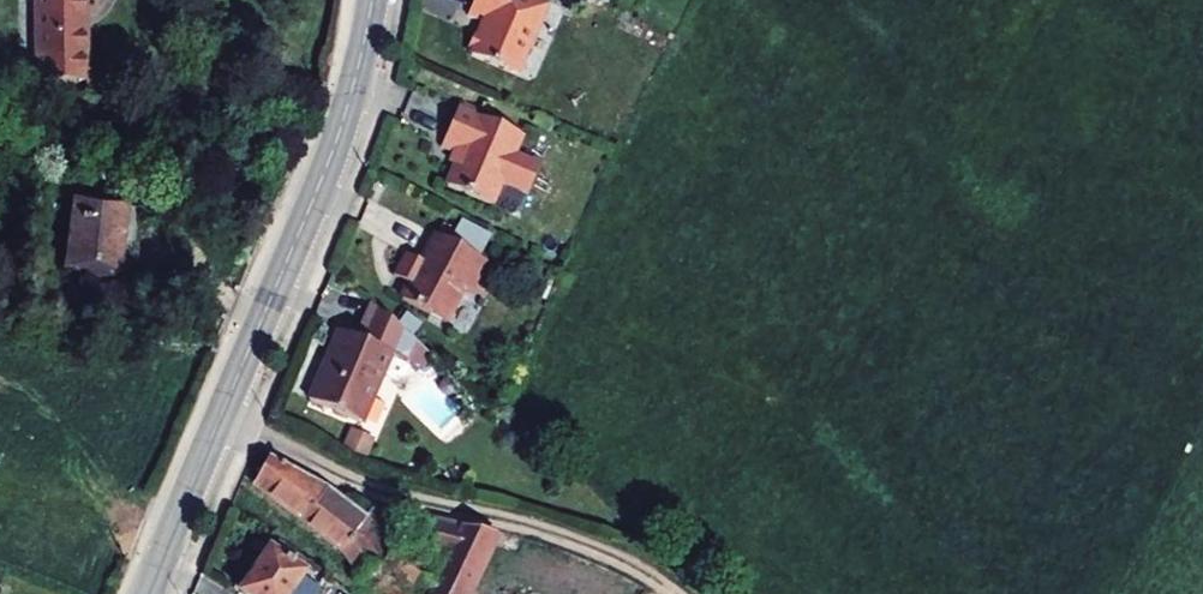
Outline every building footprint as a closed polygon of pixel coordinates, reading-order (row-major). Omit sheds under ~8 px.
[(50,81),(96,82),(94,0),(50,0),(50,81)] [(531,74),(549,32),(546,31),(551,21),(550,11),(543,8),(546,0),(488,0),(482,14),(491,18),(494,12),(503,16),(495,33),(489,30),(482,48),(488,50),(486,54),(531,74)] [(472,106),(455,145),(469,151),(465,161),(471,165),(463,185),(505,203),(515,179),(536,188),(544,187),(550,174),(545,167),(524,158),(535,133),(472,106)] [(86,199),(76,274),(103,277),(105,268),(128,269),(136,206),(86,199)] [(422,282),(414,298),(458,321),(476,288),(482,292),(499,260),(449,233),(434,260),(420,253),(408,275),(422,282)] [(128,269),(105,268),(103,277),(126,279),(128,269)] [(442,353),(382,302),(369,335),(351,328),(321,397),(374,419),(403,350),(437,364),(442,353)] [(365,455),(372,438),(348,429),(341,446),(365,455)] [(266,486),(353,553),(351,555),(369,581),(391,565),(411,583),(427,593),(483,593),(511,538),(447,523),(434,554),(463,560),(450,578),(396,536),(412,515),(386,509),(379,519),(336,487),(281,457),(266,486)] [(251,593),(329,593),(331,591),(313,579),(316,575),(281,552),(251,593)]
